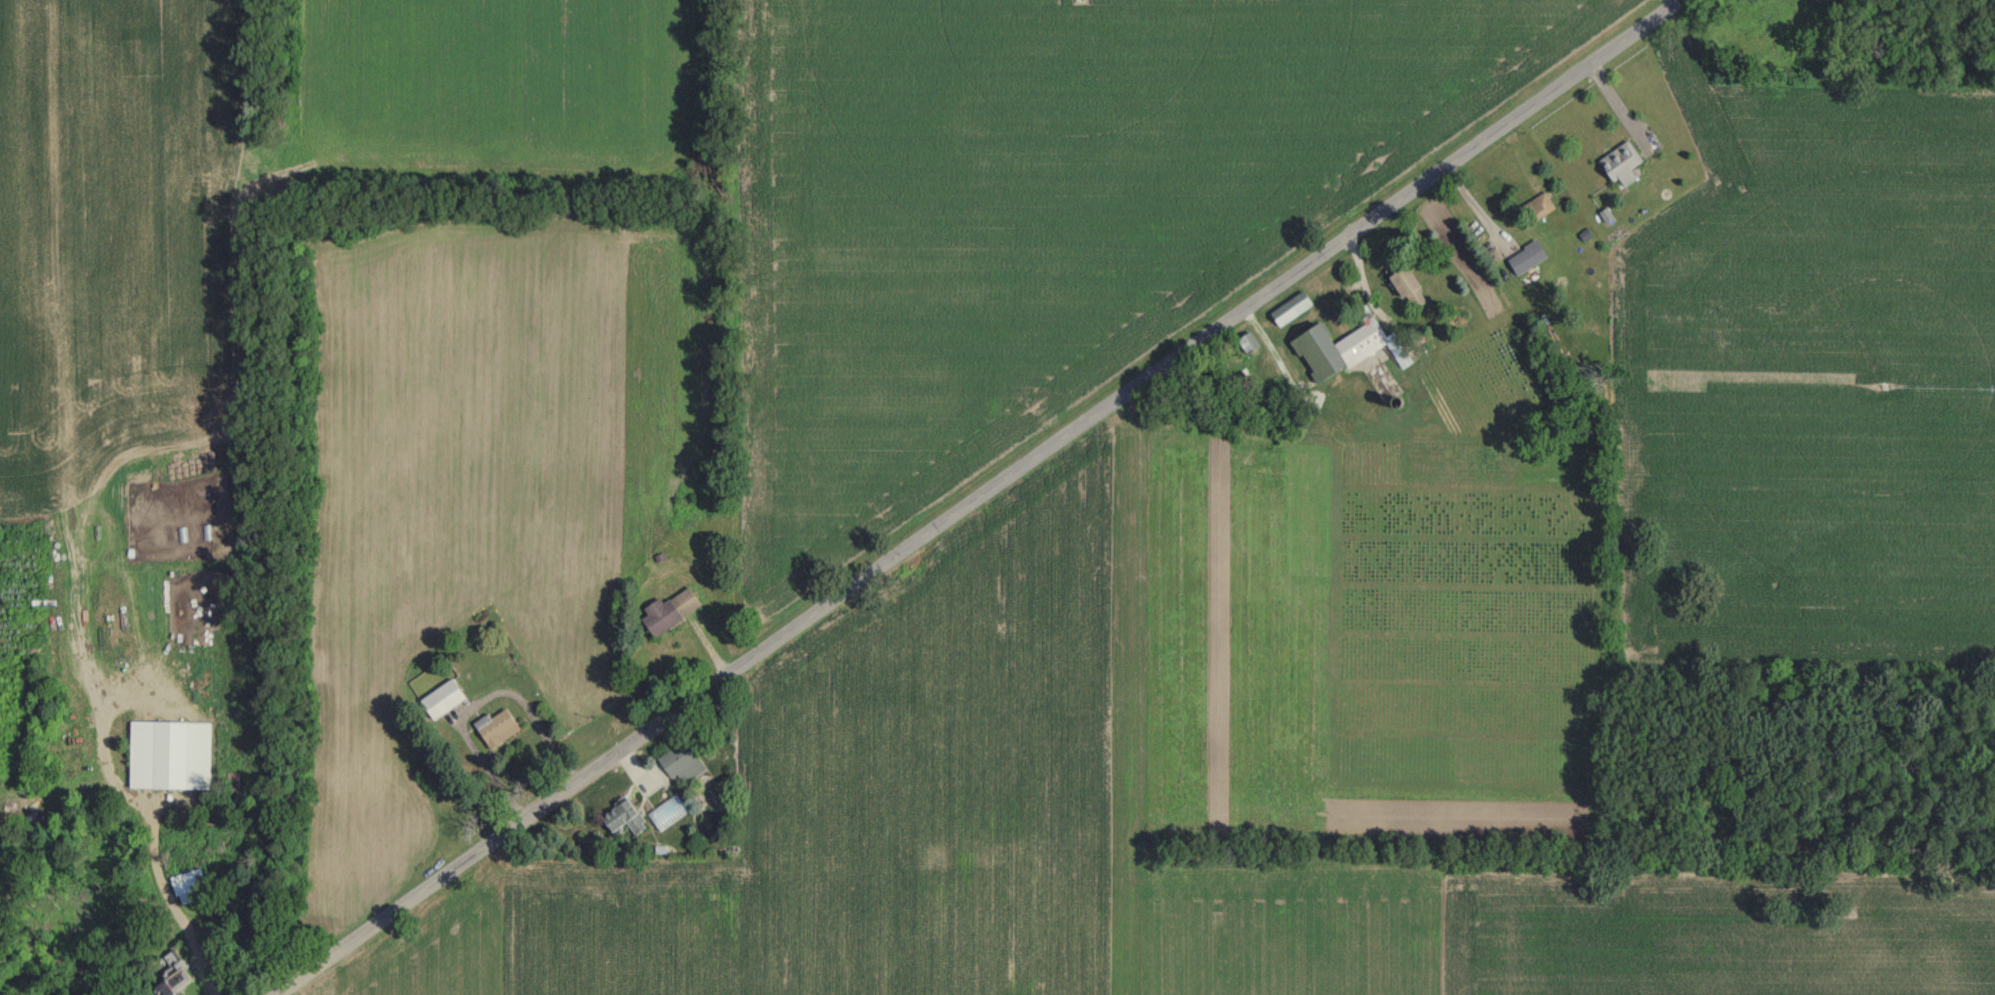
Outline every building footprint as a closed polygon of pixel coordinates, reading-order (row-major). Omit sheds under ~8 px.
[(1615,181),(1620,178),(1626,186),(1639,177),(1633,168),(1643,160),(1630,140),(1600,159),(1615,181)] [(1557,210),(1547,192),(1519,206),(1528,224),(1557,210)] [(1314,305),(1305,290),(1270,312),(1279,326),(1314,305)] [(1317,384),(1388,344),(1402,369),(1413,363),(1396,332),(1387,337),(1373,312),(1362,318),(1366,325),(1335,343),(1324,322),(1293,340),(1317,384)] [(1261,346),(1251,331),(1238,340),(1248,355),(1261,346)] [(204,574),(177,574),(177,643),(204,643),(204,574)] [(655,637),(703,604),(690,585),(664,603),(660,598),(638,613),(655,637)] [(420,697),(432,718),(466,699),(455,678),(420,697)] [(476,726),(491,749),(521,729),(506,706),(476,726)] [(131,788),(210,788),(211,721),(131,721),(131,788)] [(706,767),(686,739),(660,758),(679,786),(706,767)] [(615,834),(628,824),(637,834),(649,824),(626,796),(601,817),(615,834)] [(173,951),(162,960),(171,971),(154,985),(162,994),(177,994),(196,979),(173,951)]
